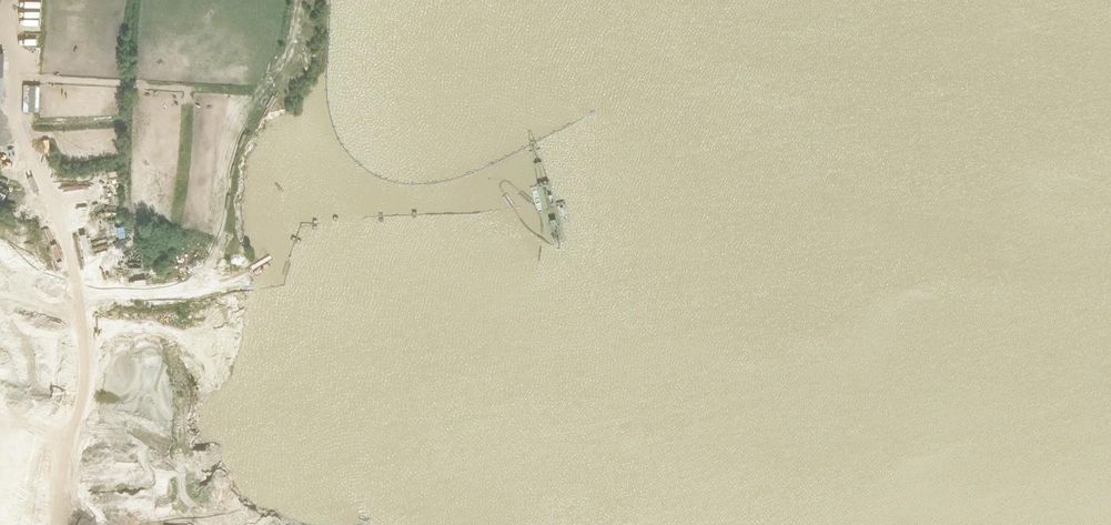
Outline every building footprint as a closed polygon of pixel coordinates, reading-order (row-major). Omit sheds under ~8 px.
[(30,14),(29,27),(40,27),(40,14),(30,14)] [(26,83),(26,110),(43,110),(43,83),(26,83)] [(92,190),(92,195),(108,194),(107,180),(87,182),(88,190),(92,190)] [(7,191),(9,187),(0,183),(0,188),(7,191)] [(8,192),(0,189),(0,196),(6,198),(8,192)] [(104,263),(117,250),(114,247),(101,259),(104,263)]
